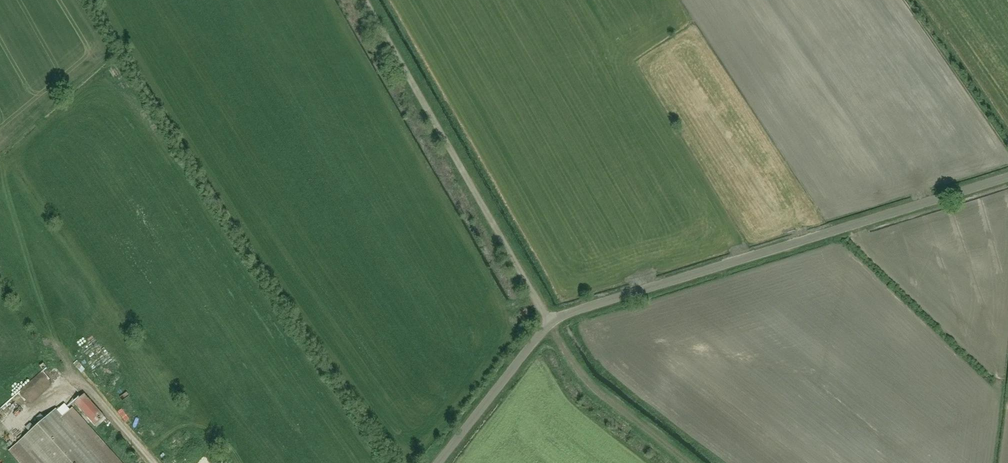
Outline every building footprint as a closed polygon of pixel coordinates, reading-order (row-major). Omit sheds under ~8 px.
[(72,407),(61,416),(57,411),(20,443),(38,462),(122,462),(72,407)]
